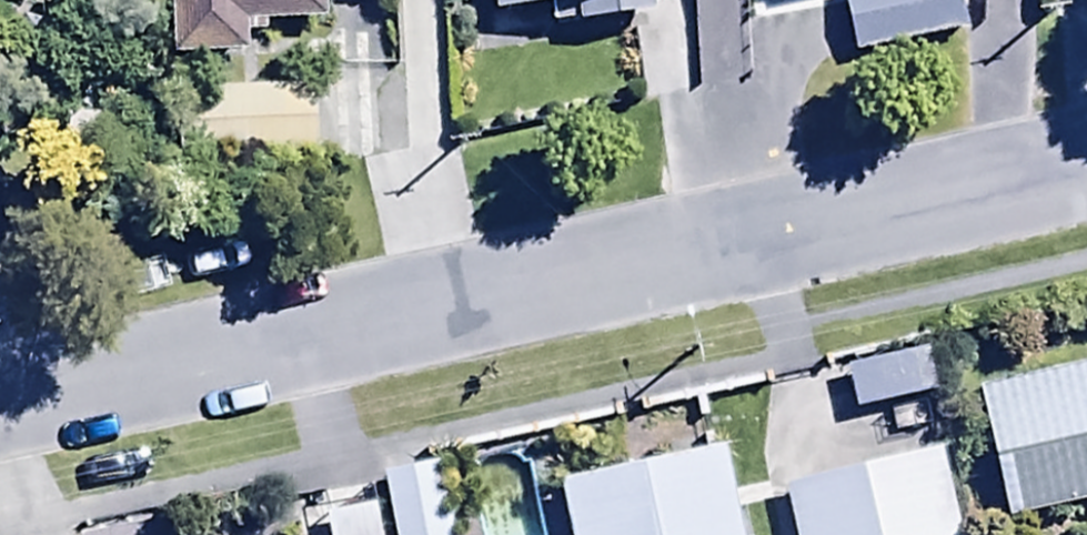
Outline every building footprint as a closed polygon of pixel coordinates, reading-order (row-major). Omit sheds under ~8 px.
[(160,58),(253,55),(250,20),(330,15),(329,0),(158,0),(160,58)] [(648,0),(484,0),(485,10),(549,1),(552,21),(649,6),(648,0)] [(850,56),(962,29),(954,0),(836,0),(850,56)] [(925,344),(840,365),(851,407),(936,386),(925,344)] [(968,383),(1004,522),(1086,502),(1086,354),(968,383)] [(726,442),(554,473),(565,534),(743,534),(726,442)] [(781,481),(794,534),(950,534),(927,444),(781,481)] [(437,460),(375,471),(386,534),(451,534),(437,460)] [(372,501),(319,510),(323,534),(378,534),(372,501)] [(163,515),(72,534),(167,534),(163,515)]
